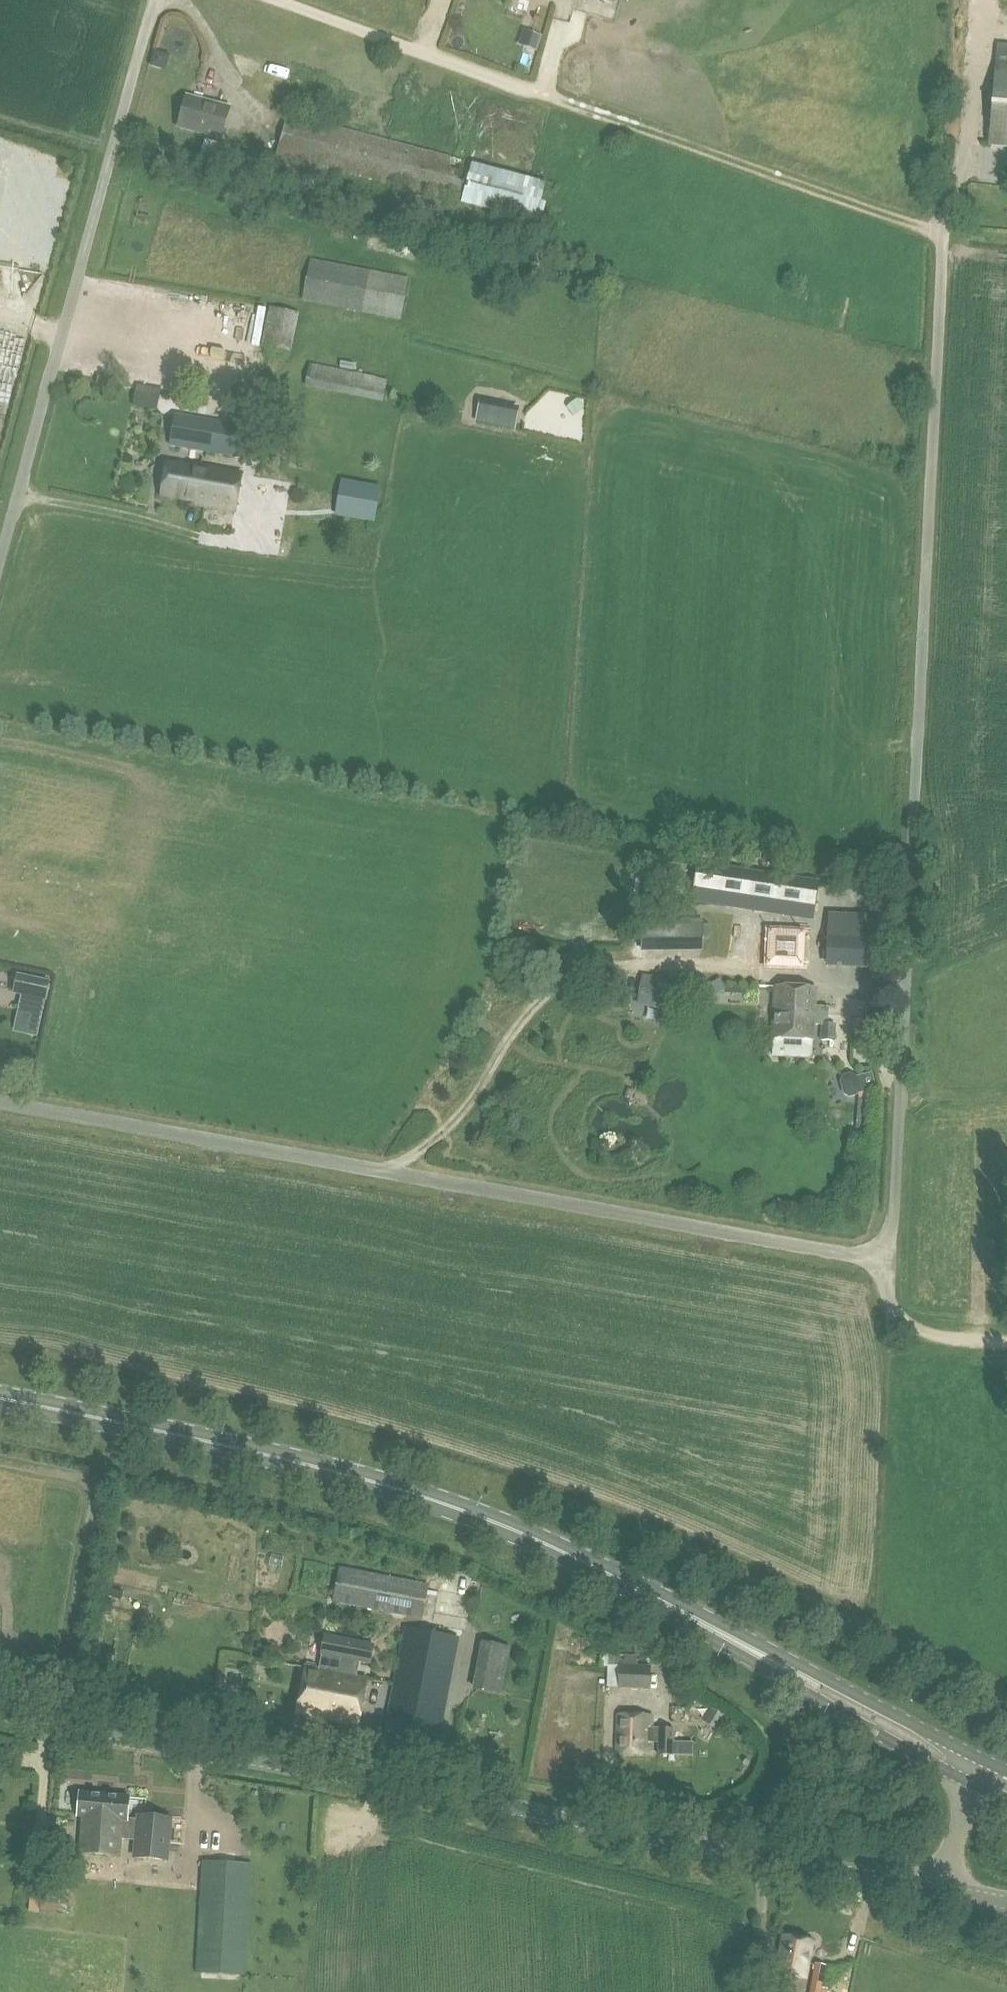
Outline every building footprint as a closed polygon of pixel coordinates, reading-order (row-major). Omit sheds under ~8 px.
[(539,46),(545,27),(536,24),(530,43),(539,46)] [(995,64),(989,146),(1006,147),(1006,65),(995,64)] [(187,97),(179,128),(222,139),(230,107),(187,97)] [(550,184),(288,114),(272,173),(311,183),(316,166),(539,225),(550,184)] [(205,139),(198,163),(212,167),(219,144),(205,139)] [(29,258),(26,272),(40,276),(44,262),(29,258)] [(311,259),(303,302),(401,321),(409,278),(311,259)] [(288,301),(285,324),(303,326),(305,303),(288,301)] [(310,364),(305,386),(384,403),(389,381),(310,364)] [(238,391),(239,373),(221,371),(220,383),(227,383),(227,390),(238,391)] [(156,411),(161,389),(138,384),(133,406),(156,411)] [(519,408),(480,399),(475,423),(514,432),(519,408)] [(246,460),(251,427),(176,414),(170,447),(246,460)] [(169,463),(163,497),(194,503),(194,506),(235,513),(242,474),(203,467),(202,469),(169,463)] [(379,487),(342,480),(336,514),(373,521),(379,487)] [(817,916),(823,881),(656,852),(655,862),(685,867),(684,871),(691,873),(687,894),(756,906),(758,898),(770,900),(769,908),(817,916)] [(880,965),(881,923),(829,922),(828,964),(880,965)] [(640,952),(702,952),(703,927),(641,926),(640,952)] [(802,933),(770,932),(769,964),(801,965),(802,933)] [(49,981),(18,974),(14,992),(46,999),(49,981)] [(670,1010),(675,985),(643,979),(638,1004),(670,1010)] [(822,1024),(822,1040),(834,1040),(835,1024),(828,1024),(828,1007),(815,1006),(816,988),(774,987),(773,1037),(814,1039),(815,1024),(822,1024)] [(839,1081),(843,1094),(849,1097),(857,1095),(858,1093),(877,1089),(872,1071),(857,1075),(851,1072),(843,1074),(839,1081)] [(422,1619),(429,1586),(341,1568),(334,1601),(422,1619)] [(460,1637),(405,1626),(385,1730),(440,1741),(460,1637)] [(321,1655),(319,1670),(352,1676),(352,1675),(354,1660),(369,1663),(372,1644),(323,1635),(320,1654),(321,1655)] [(483,1641),(473,1689),(502,1695),(511,1647),(483,1641)] [(634,1653),(645,1653),(646,1643),(641,1642),(641,1644),(639,1644),(639,1642),(634,1642),(634,1653)] [(619,1688),(650,1689),(651,1666),(620,1665),(619,1688)] [(319,1670),(305,1668),(298,1713),(359,1723),(366,1678),(352,1675),(352,1676),(319,1670)] [(653,1716),(619,1715),(617,1753),(652,1755),(653,1716)] [(679,1742),(675,1742),(675,1728),(658,1728),(657,1755),(673,1756),(673,1754),(694,1755),(694,1729),(679,1729),(679,1742)] [(137,1831),(137,1833),(135,1857),(167,1860),(170,1819),(139,1816),(138,1820),(128,1819),(130,1797),(80,1792),(78,1816),(84,1817),(86,1817),(86,1812),(96,1813),(95,1829),(108,1830),(107,1834),(118,1836),(119,1831),(122,1832),(122,1829),(137,1831)] [(120,1856),(122,1832),(119,1831),(118,1836),(107,1834),(108,1830),(95,1829),(96,1813),(86,1812),(86,1817),(84,1817),(81,1853),(120,1856)] [(252,1864),(203,1861),(196,1973),(246,1976),(252,1864)] [(43,1882),(40,1909),(66,1912),(70,1885),(43,1882)] [(813,1942),(784,1937),(777,1973),(807,1978),(813,1942)] [(815,1963),(811,1985),(809,1991),(827,1991),(828,1988),(822,1987),(824,1978),(826,1966),(815,1963)]
